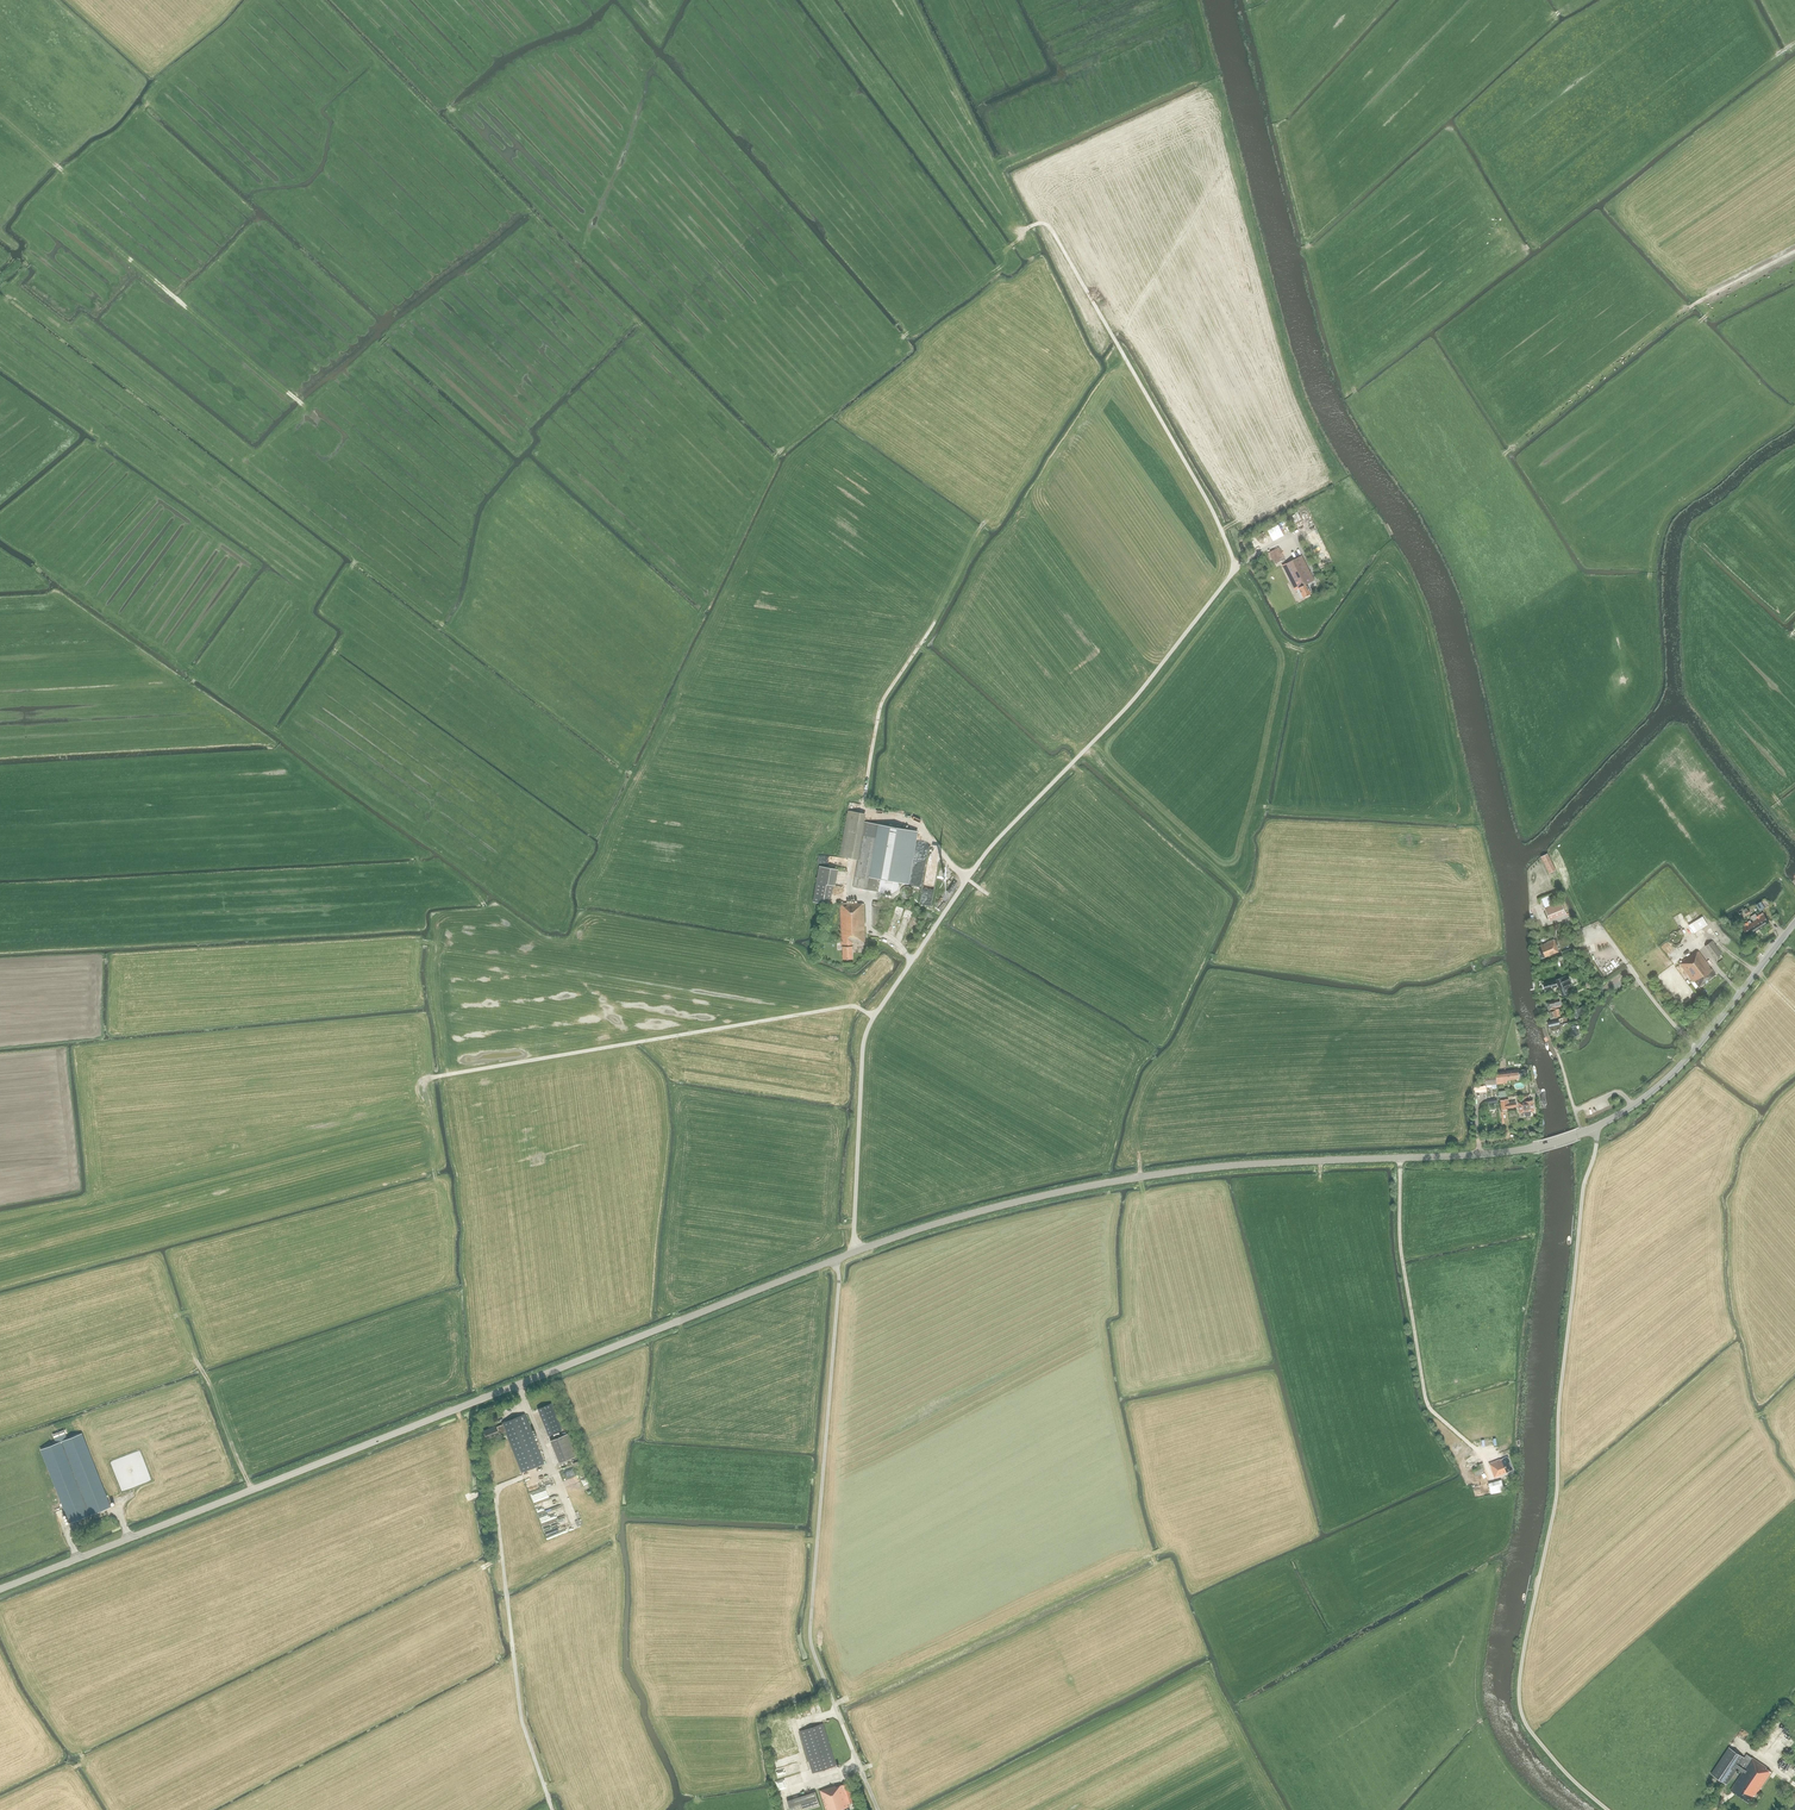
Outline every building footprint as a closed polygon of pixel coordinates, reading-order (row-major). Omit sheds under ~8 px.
[(1279,547),(1275,549),(1269,552),(1275,564),(1281,561),(1285,559),(1279,547)] [(1304,598),(1311,594),(1306,584),(1314,580),(1302,556),(1283,565),(1295,590),(1299,588),(1304,598)] [(899,884),(898,882),(908,884),(917,831),(865,822),(866,814),(848,810),(840,856),(858,859),(853,887),(889,894),(889,893),(890,893),(891,894),(893,894),(895,893),(897,893),(898,891),(899,890),(899,888),(899,887),(899,885),(899,884)] [(1547,854),(1541,857),(1549,873),(1555,870),(1547,854)] [(813,902),(830,905),(833,885),(835,886),(838,869),(820,866),(813,902)] [(927,871),(921,904),(932,906),(937,872),(927,871)] [(1550,899),(1543,902),(1545,907),(1544,908),(1549,919),(1565,912),(1561,901),(1552,904),(1550,899)] [(882,902),(882,903),(873,901),(872,906),(872,926),(881,926),(885,908),(887,909),(888,903),(882,902)] [(853,942),(865,942),(864,904),(858,904),(858,903),(840,903),(841,943),(843,943),(843,959),(853,959),(853,942)] [(1763,912),(1759,915),(1760,916),(1759,917),(1764,925),(1769,922),(1765,915),(1763,912)] [(1754,922),(1759,929),(1764,925),(1759,917),(1760,916),(1759,915),(1757,916),(1758,919),(1754,922)] [(1708,925),(1703,917),(1689,925),(1694,933),(1708,925)] [(1759,929),(1754,922),(1752,923),(1751,920),(1747,922),(1753,932),(1759,929)] [(1753,932),(1747,922),(1746,923),(1747,926),(1743,928),(1748,936),(1753,932)] [(1549,955),(1559,952),(1554,939),(1547,942),(1547,943),(1536,947),(1541,959),(1549,955)] [(1722,954),(1712,941),(1705,946),(1715,960),(1722,954)] [(1573,952),(1576,958),(1582,955),(1579,949),(1573,952)] [(1709,965),(1702,955),(1699,951),(1693,955),(1693,954),(1680,964),(1694,982),(1695,981),(1698,986),(1699,987),(1716,975),(1712,969),(1711,969),(1709,966),(1709,965)] [(1567,976),(1562,978),(1562,977),(1556,980),(1559,987),(1558,987),(1560,992),(1561,991),(1563,995),(1569,992),(1567,988),(1572,986),(1567,976)] [(1557,987),(1557,986),(1555,980),(1543,983),(1545,990),(1557,987)] [(1553,1000),(1553,1001),(1546,1003),(1548,1010),(1557,1008),(1557,1007),(1561,1006),(1559,998),(1553,1000)] [(1551,1021),(1558,1019),(1557,1017),(1560,1016),(1558,1009),(1549,1011),(1550,1018),(1551,1021)] [(1558,1019),(1551,1021),(1548,1022),(1549,1028),(1560,1025),(1558,1019)] [(1562,1032),(1560,1025),(1549,1028),(1551,1035),(1562,1032)] [(1507,1080),(1519,1079),(1518,1070),(1495,1073),(1496,1074),(1485,1076),(1486,1085),(1507,1083),(1507,1080)] [(1516,1102),(1509,1103),(1508,1099),(1500,1100),(1502,1110),(1508,1109),(1507,1106),(1509,1106),(1509,1108),(1517,1106),(1516,1102)] [(1531,1111),(1534,1111),(1533,1100),(1522,1102),(1522,1104),(1519,1105),(1520,1113),(1525,1112),(1525,1115),(1526,1116),(1530,1116),(1531,1114),(1531,1111)] [(562,1430),(552,1403),(538,1408),(545,1426),(549,1435),(562,1430)] [(525,1413),(502,1422),(503,1424),(506,1432),(522,1472),(545,1463),(525,1413)] [(496,1426),(484,1431),(485,1434),(488,1440),(501,1435),(500,1434),(506,1432),(503,1424),(497,1427),(496,1426)] [(111,1507),(82,1433),(42,1449),(70,1523),(111,1507)] [(576,1456),(567,1434),(550,1441),(559,1463),(576,1456)] [(1508,1471),(1513,1469),(1508,1457),(1503,1458),(1503,1460),(1501,1460),(1500,1459),(1489,1464),(1495,1478),(1508,1472),(1508,1471)] [(1484,1468),(1485,1467),(1483,1463),(1479,1464),(1481,1468),(1474,1471),(1476,1476),(1484,1473),(1485,1470),(1484,1468)] [(1492,1493),(1505,1491),(1502,1482),(1490,1486),(1492,1493)] [(813,1773),(836,1765),(823,1724),(800,1731),(813,1773)] [(1757,1793),(1771,1772),(1766,1768),(1767,1767),(1752,1758),(1747,1754),(1745,1758),(1729,1747),(1711,1774),(1727,1784),(1737,1769),(1742,1772),(1731,1790),(1732,1791),(1749,1802),(1753,1796),(1754,1796),(1757,1792),(1757,1793)] [(848,1804),(853,1802),(850,1794),(851,1794),(847,1783),(837,1786),(836,1785),(820,1790),(827,1809),(850,1809),(848,1804)] [(816,1791),(787,1800),(790,1809),(805,1809),(820,1805),(816,1791)]
